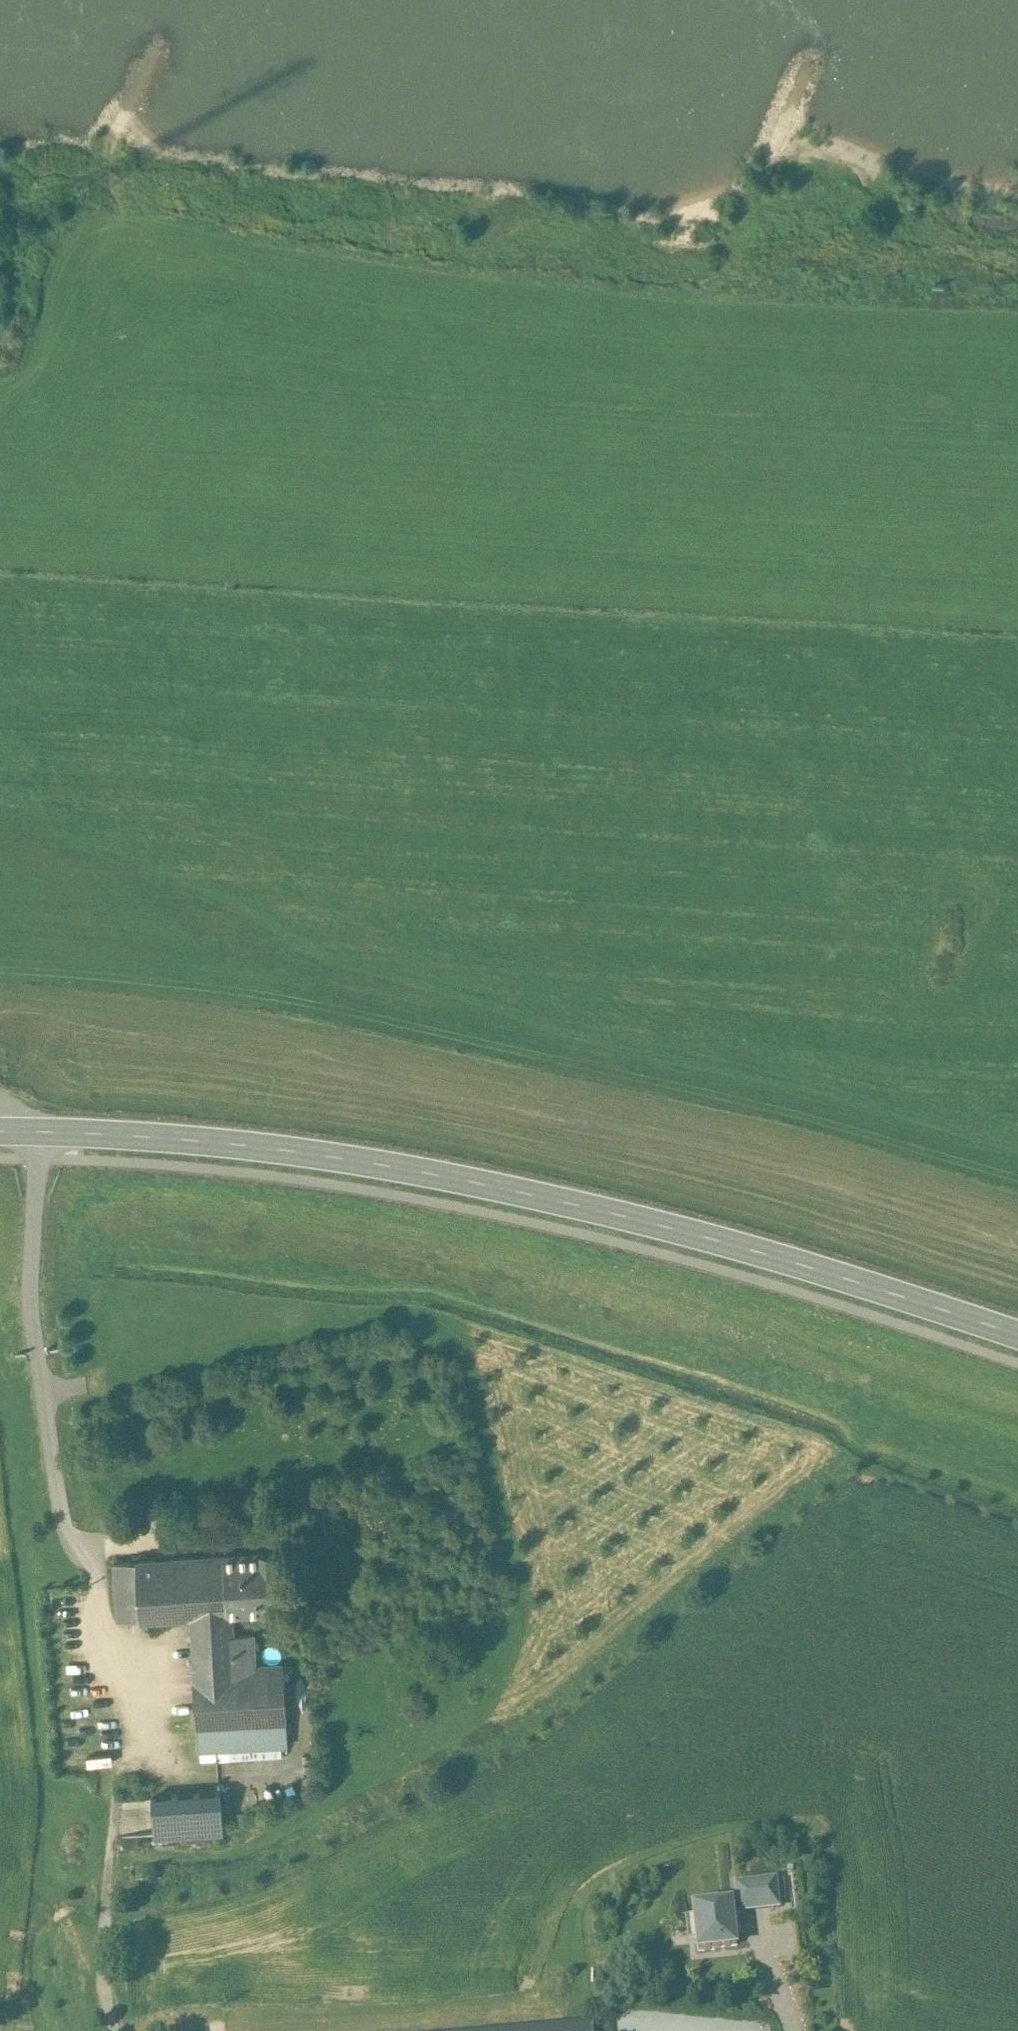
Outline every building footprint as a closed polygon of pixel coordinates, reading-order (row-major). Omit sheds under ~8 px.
[(276,1546),(224,1549),(224,1550),(228,1610),(230,1610),(280,1607),(276,1546)] [(224,1550),(136,1556),(136,1558),(114,1559),(118,1616),(140,1614),(140,1616),(191,1612),(194,1659),(192,1659),(196,1723),(197,1723),(199,1748),(288,1742),(286,1715),(285,1715),(283,1660),(255,1662),(254,1628),(233,1629),(233,1619),(231,1619),(230,1610),(228,1610),(224,1550)] [(220,1789),(152,1794),(154,1835),(223,1830),(220,1789)] [(736,1903),(692,1908),(696,1954),(738,1950),(735,1916),(780,1912),(777,1881),(734,1885),(736,1903)]
